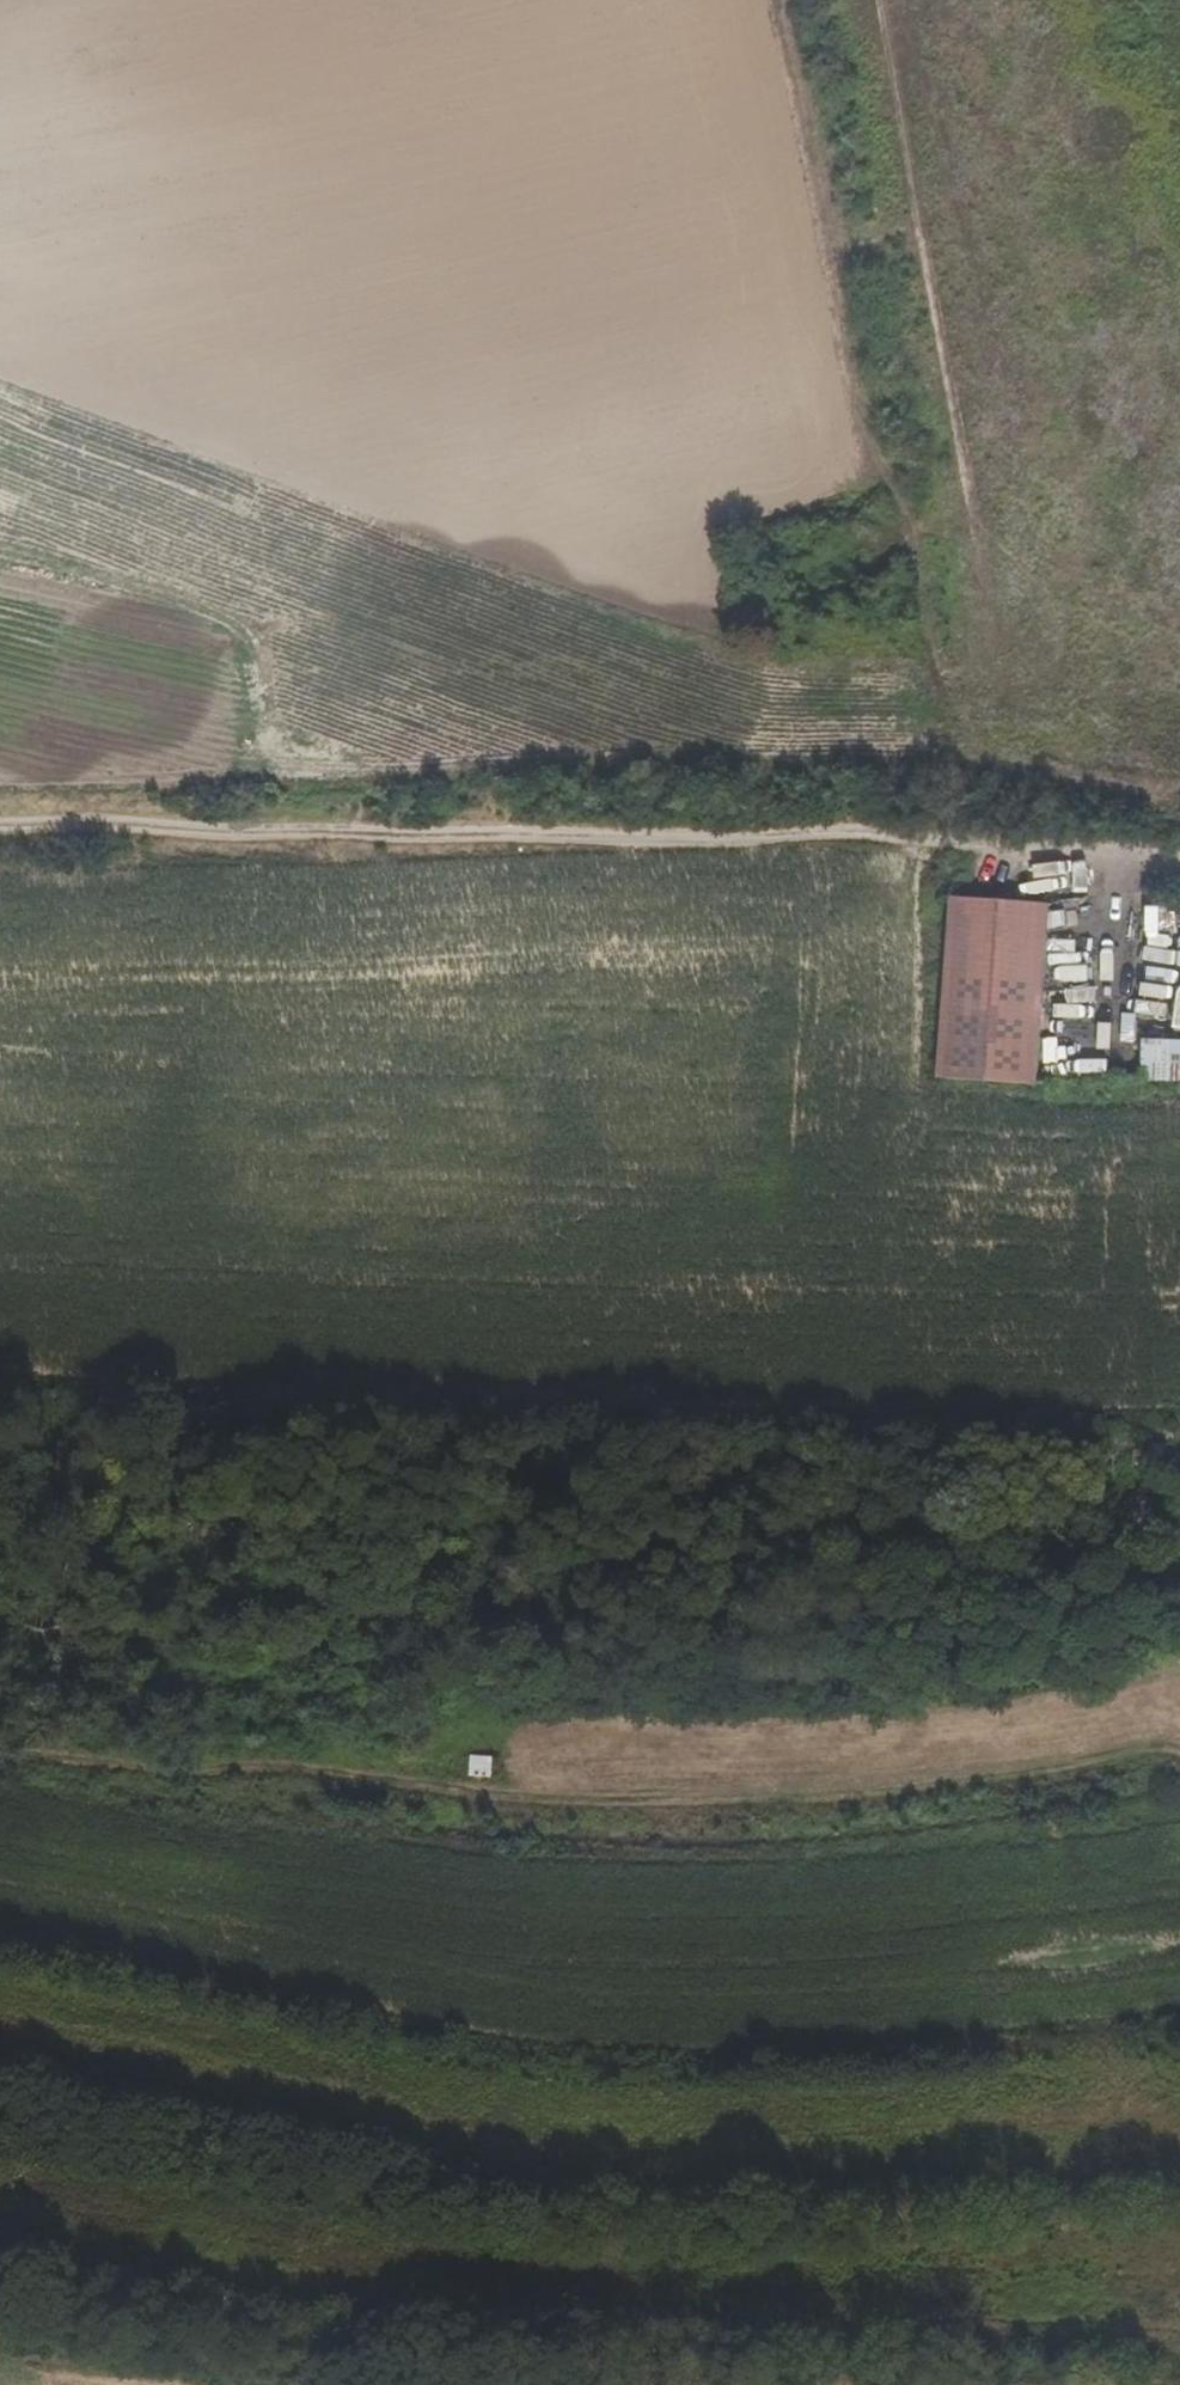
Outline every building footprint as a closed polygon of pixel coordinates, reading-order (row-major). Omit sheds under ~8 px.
[(937,1080),(1037,1087),(1049,906),(949,899),(937,1080)] [(1049,1033),(1080,1041),(1086,1016),(1077,1014),(1081,999),(1058,993),(1049,1033)] [(471,1753),(469,1776),(492,1778),(494,1755),(471,1753)]
